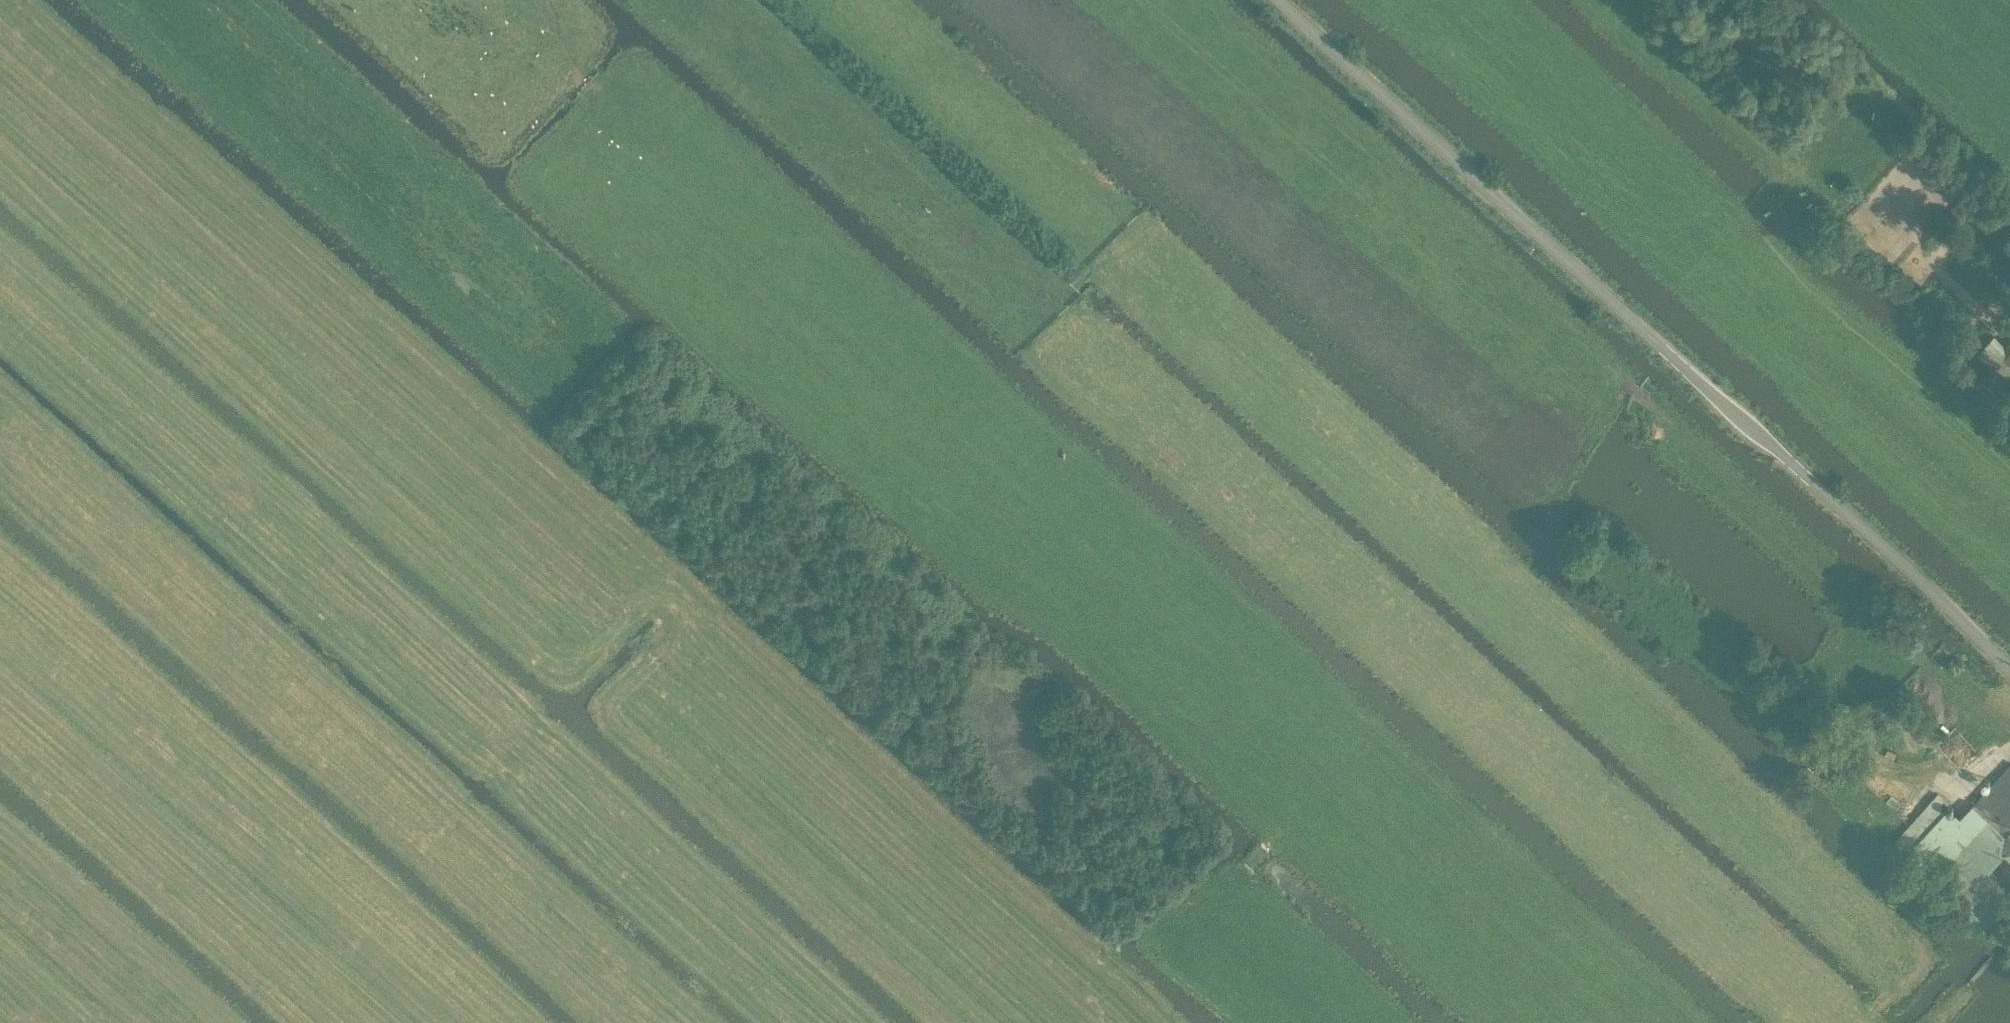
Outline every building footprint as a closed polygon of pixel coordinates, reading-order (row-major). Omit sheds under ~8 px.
[(1996,364),(1999,367),(2009,377),(2009,350),(1996,364)] [(1954,898),(1987,929),(2009,905),(2009,896),(2000,887),(2004,883),(1988,869),(2005,850),(2009,854),(2009,766),(1994,784),(1975,804),(1973,802),(1961,816),(1956,812),(1953,815),(1948,809),(1952,805),(1937,793),(1894,841),(1954,898)]
